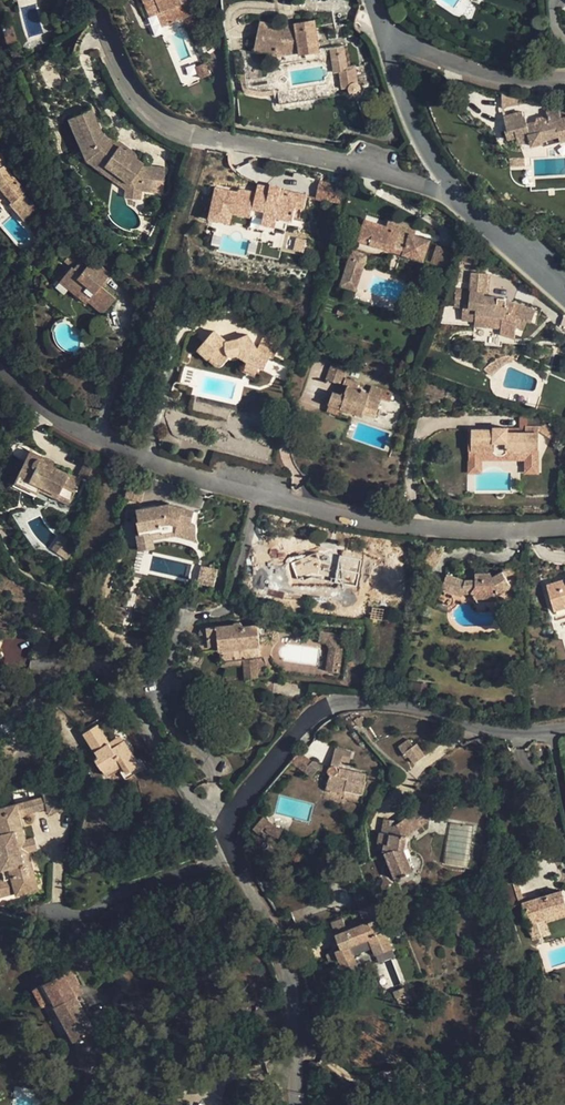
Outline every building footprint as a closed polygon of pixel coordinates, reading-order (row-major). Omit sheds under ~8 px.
[(144,2),(150,17),(157,14),(161,12),(156,0),(148,0),(144,2)] [(161,12),(169,8),(175,22),(193,15),(187,1),(186,0),(156,0),(161,12)] [(163,27),(175,22),(169,8),(161,12),(157,14),(163,27)] [(320,52),(315,20),(294,23),(295,24),(296,31),(283,33),(282,26),(260,22),(254,50),(276,54),(277,51),(283,50),(298,48),(299,51),(300,55),(320,52)] [(296,31),(295,24),(282,26),(283,33),(296,31)] [(331,57),(345,55),(343,45),(330,48),(331,57)] [(347,67),(345,55),(331,57),(334,73),(339,72),(341,81),(342,88),(349,87),(349,89),(349,91),(350,92),(351,94),(354,95),(355,95),(357,94),(359,93),(360,91),(360,90),(360,87),(360,86),(359,84),(357,83),(354,66),(347,67)] [(196,66),(201,78),(208,75),(204,63),(196,66)] [(263,96),(274,94),(272,77),(246,81),(245,74),(240,75),(242,87),(243,88),(243,89),(245,91),(246,92),(247,93),(263,96)] [(278,91),(280,105),(343,95),(342,88),(341,81),(278,91)] [(518,94),(502,92),(502,107),(518,105),(518,94)] [(525,115),(523,115),(522,111),(505,116),(506,122),(505,122),(507,129),(505,130),(508,140),(516,137),(518,144),(530,141),(531,146),(543,143),(542,140),(558,136),(564,134),(564,111),(559,108),(546,111),(547,116),(535,118),(536,122),(527,124),(525,115)] [(127,149),(124,149),(102,133),(91,109),(67,119),(81,151),(93,146),(88,153),(129,183),(136,173),(141,177),(141,190),(152,191),(152,187),(163,188),(166,168),(147,166),(137,159),(136,156),(136,155),(136,154),(134,152),(133,151),(131,150),(129,149),(127,149)] [(86,160),(125,189),(129,183),(88,153),(93,146),(81,151),(86,160)] [(12,201),(10,203),(25,220),(37,210),(23,194),(26,191),(11,174),(0,152),(0,187),(12,201)] [(129,183),(125,189),(141,190),(141,177),(136,173),(129,183)] [(340,203),(344,187),(320,182),(316,197),(340,203)] [(293,221),(296,207),(305,209),(308,195),(281,189),(281,188),(270,185),(269,187),(258,184),(251,215),(263,218),(277,221),(275,228),(285,230),(287,220),(293,221)] [(140,199),(141,190),(125,189),(125,197),(140,199)] [(262,224),(275,228),(277,221),(263,218),(262,224)] [(404,249),(402,254),(424,261),(431,241),(408,233),(410,225),(391,219),(388,227),(365,219),(360,236),(386,244),(384,248),(394,251),(395,246),(404,249)] [(359,240),(384,248),(386,244),(360,236),(359,240)] [(450,269),(455,252),(437,246),(432,263),(450,269)] [(351,251),(340,286),(356,291),(367,256),(351,251)] [(74,268),(72,266),(63,276),(81,292),(78,296),(86,303),(88,301),(103,313),(116,298),(101,286),(111,274),(99,264),(95,269),(82,258),(74,268)] [(474,320),(501,322),(501,327),(500,333),(515,338),(516,326),(524,329),(527,321),(530,322),(531,322),(535,311),(506,301),(506,299),(504,299),(497,298),(488,297),(485,296),(487,274),(487,273),(472,272),(470,290),(455,289),(454,306),(463,307),(462,319),(474,320)] [(81,292),(63,276),(60,281),(78,296),(81,292)] [(336,314),(347,318),(349,312),(339,307),(336,314)] [(273,358),(284,334),(268,327),(258,349),(258,350),(270,356),(270,357),(273,358)] [(214,331),(198,350),(215,365),(217,367),(219,367),(220,366),(222,365),(230,356),(231,356),(233,356),(235,356),(237,355),(247,361),(244,369),(255,374),(259,367),(264,370),(270,357),(270,356),(258,350),(258,349),(248,335),(238,339),(227,341),(214,331)] [(498,359),(503,366),(503,365),(505,364),(507,363),(512,362),(512,356),(503,356),(498,359)] [(503,366),(498,359),(497,357),(482,368),(491,376),(503,366)] [(331,364),(326,380),(340,385),(345,369),(331,364)] [(340,408),(363,416),(364,413),(375,417),(382,398),(387,400),(390,393),(371,386),(368,393),(357,389),(360,383),(345,378),(342,386),(347,387),(345,392),(343,391),(341,395),(333,392),(329,404),(340,408)] [(338,415),(340,408),(329,404),(326,411),(338,415)] [(540,427),(538,427),(538,433),(541,433),(550,439),(555,435),(545,422),(540,427)] [(493,430),(472,430),(472,451),(468,450),(469,473),(482,473),(482,460),(525,460),(525,473),(539,473),(538,450),(538,433),(538,427),(525,427),(525,433),(508,433),(508,428),(493,427),(493,430)] [(44,462),(46,459),(29,451),(12,485),(36,497),(39,489),(41,486),(71,501),(81,480),(53,466),(44,462)] [(71,501),(41,486),(39,489),(69,504),(71,501)] [(195,511),(172,505),(172,507),(163,509),(162,505),(137,510),(139,521),(137,521),(140,535),(150,533),(151,534),(163,532),(162,530),(160,519),(164,518),(178,522),(175,531),(197,536),(197,524),(196,523),(195,523),(194,522),(192,521),(195,511)] [(160,519),(162,530),(175,533),(175,531),(178,522),(164,518),(160,519)] [(198,541),(197,536),(175,531),(175,533),(175,534),(198,541)] [(53,549),(68,560),(75,550),(70,547),(73,543),(62,536),(53,549)] [(139,543),(129,541),(127,551),(136,553),(139,543)] [(348,559),(349,553),(337,551),(336,554),(336,556),(326,554),(326,552),(325,551),(324,551),(323,551),(322,551),(322,553),(319,553),(319,551),(305,548),(302,559),(310,560),(307,573),(320,576),(319,582),(342,586),(345,573),(355,574),(358,561),(348,559)] [(512,564),(502,567),(503,571),(506,575),(515,570),(512,564)] [(477,601),(496,601),(496,596),(496,592),(510,583),(506,575),(503,571),(492,577),(491,573),(475,573),(475,580),(465,580),(446,574),(441,588),(463,595),(463,593),(471,593),(477,601)] [(546,585),(554,611),(564,607),(564,604),(564,603),(564,579),(546,585)] [(510,583),(496,592),(496,596),(512,586),(510,583)] [(181,592),(178,607),(196,611),(199,596),(181,592)] [(199,633),(200,647),(218,645),(218,650),(220,663),(243,660),(243,665),(245,679),(264,677),(268,676),(269,676),(271,674),(271,672),(264,659),(262,659),(259,625),(244,626),(243,625),(241,623),(240,623),(237,623),(235,623),(233,625),(202,628),(201,628),(199,630),(199,633)] [(50,632),(37,630),(35,637),(48,639),(50,632)] [(318,641),(326,642),(331,633),(320,632),(318,641)] [(339,648),(340,641),(339,639),(338,637),(337,635),(335,634),(331,633),(326,642),(330,647),(339,648)] [(339,672),(343,648),(330,647),(326,670),(339,672)] [(353,721),(359,727),(365,721),(361,716),(358,719),(357,718),(353,721)] [(127,773),(140,766),(123,741),(112,748),(109,743),(97,725),(84,733),(98,756),(94,758),(101,769),(118,758),(122,765),(127,773)] [(112,748),(123,741),(120,736),(109,743),(112,748)] [(416,743),(413,745),(408,738),(398,746),(412,765),(425,755),(416,743)] [(361,742),(355,746),(358,751),(365,747),(361,742)] [(327,771),(327,772),(328,773),(328,774),(329,774),(329,775),(325,788),(344,793),(345,790),(363,794),(366,781),(365,780),(366,774),(338,767),(340,760),(349,762),(351,752),(335,748),(330,766),(329,766),(329,767),(328,767),(328,768),(328,769),(327,769),(327,770),(327,771)] [(291,761),(303,770),(311,761),(299,751),(291,761)] [(118,758),(101,769),(106,776),(122,765),(118,758)] [(312,777),(318,769),(319,767),(319,765),(319,764),(318,763),(317,762),(316,761),(315,761),(314,761),(313,761),(312,761),(311,761),(303,770),(312,777)] [(329,775),(329,774),(328,774),(328,773),(327,772),(327,771),(327,770),(327,769),(328,769),(328,768),(319,764),(319,765),(319,767),(318,769),(329,775)] [(45,797),(48,807),(49,813),(68,808),(63,788),(44,793),(45,797)] [(33,800),(35,811),(48,807),(45,797),(33,800)] [(39,889),(29,851),(33,850),(30,838),(26,839),(20,814),(35,811),(33,800),(0,808),(0,830),(1,834),(0,834),(0,860),(5,879),(0,880),(0,896),(16,892),(17,895),(39,889)] [(387,833),(381,832),(377,831),(375,842),(385,844),(384,850),(395,878),(412,871),(404,850),(406,836),(438,812),(429,800),(395,825),(394,826),(389,824),(387,833)] [(263,817),(253,829),(266,839),(270,834),(273,825),(263,817)] [(381,832),(387,833),(389,824),(394,826),(395,825),(396,821),(384,818),(381,832)] [(273,825),(270,834),(278,837),(282,829),(273,825)] [(519,903),(522,902),(523,896),(518,881),(512,883),(519,903)] [(506,907),(519,903),(512,883),(500,886),(506,907)] [(522,902),(528,924),(564,912),(564,900),(562,890),(522,902)] [(403,894),(393,898),(398,910),(408,906),(404,897),(403,894)] [(375,905),(358,911),(332,922),(342,948),(327,954),(329,960),(338,956),(341,964),(332,968),(336,977),(358,969),(349,945),(368,937),(375,953),(391,947),(385,932),(383,933),(378,935),(372,919),(376,917),(379,916),(375,905)] [(528,924),(533,939),(551,933),(547,922),(564,916),(564,912),(528,924)] [(383,933),(376,917),(372,919),(378,935),(383,933)] [(391,947),(375,953),(378,962),(394,955),(391,947)] [(64,973),(41,985),(53,1007),(55,1005),(74,1041),(75,1041),(77,1045),(75,1052),(71,1051),(68,1063),(90,1070),(97,1046),(91,1033),(95,1030),(76,995),(74,990),(81,987),(71,969),(64,973)] [(53,1007),(41,985),(34,988),(46,1010),(53,1007)] [(74,990),(76,995),(83,991),(81,987),(74,990)] [(403,987),(393,991),(396,998),(397,998),(406,994),(403,987)] [(409,1003),(406,994),(397,998),(400,1006),(409,1003)]
